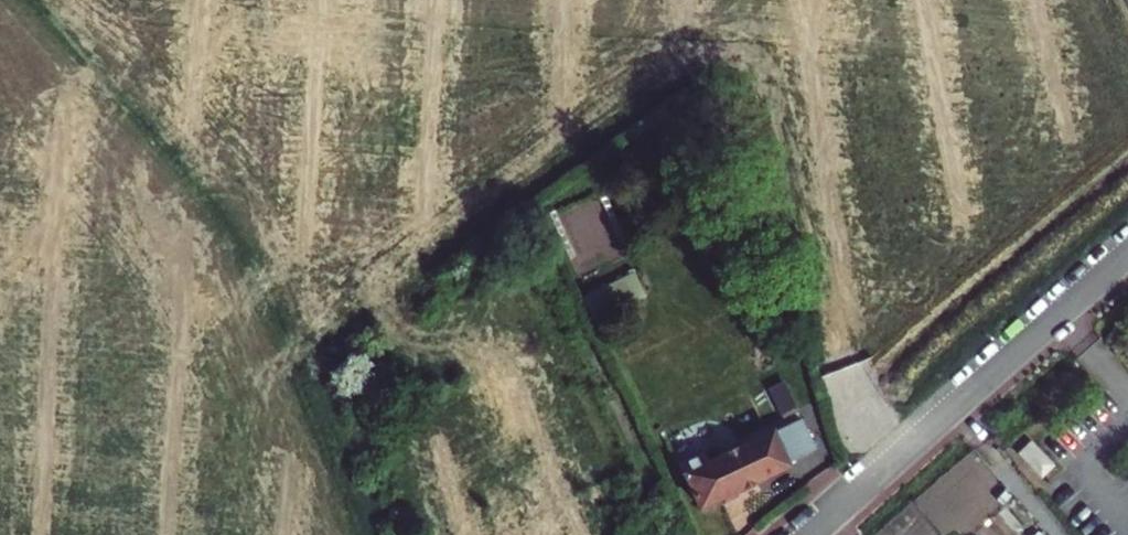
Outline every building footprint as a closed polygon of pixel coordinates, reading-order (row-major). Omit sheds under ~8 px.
[(643,296),(635,279),(583,304),(592,321),(643,296)] [(743,448),(726,456),(732,468),(749,460),(743,448)] [(682,467),(701,509),(759,482),(749,460),(732,468),(726,456),(708,464),(704,456),(682,467)]
